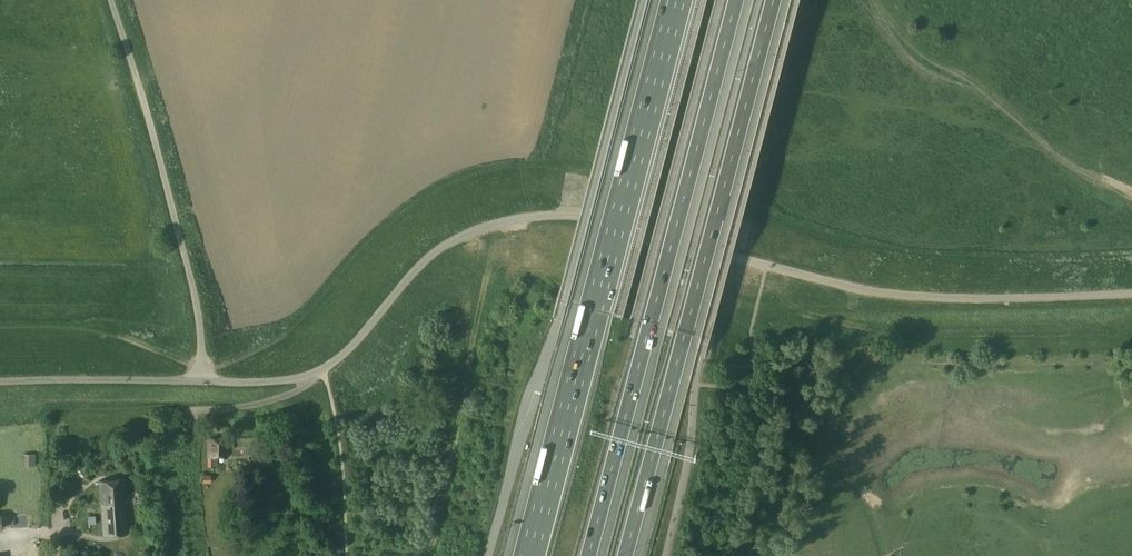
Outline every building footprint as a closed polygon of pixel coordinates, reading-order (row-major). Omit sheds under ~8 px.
[(228,438),(208,438),(208,457),(208,467),(215,467),(214,457),(228,457),(228,438)] [(24,453),(23,465),(33,466),(34,453),(24,453)] [(99,481),(100,503),(103,535),(128,533),(124,479),(99,481)]
